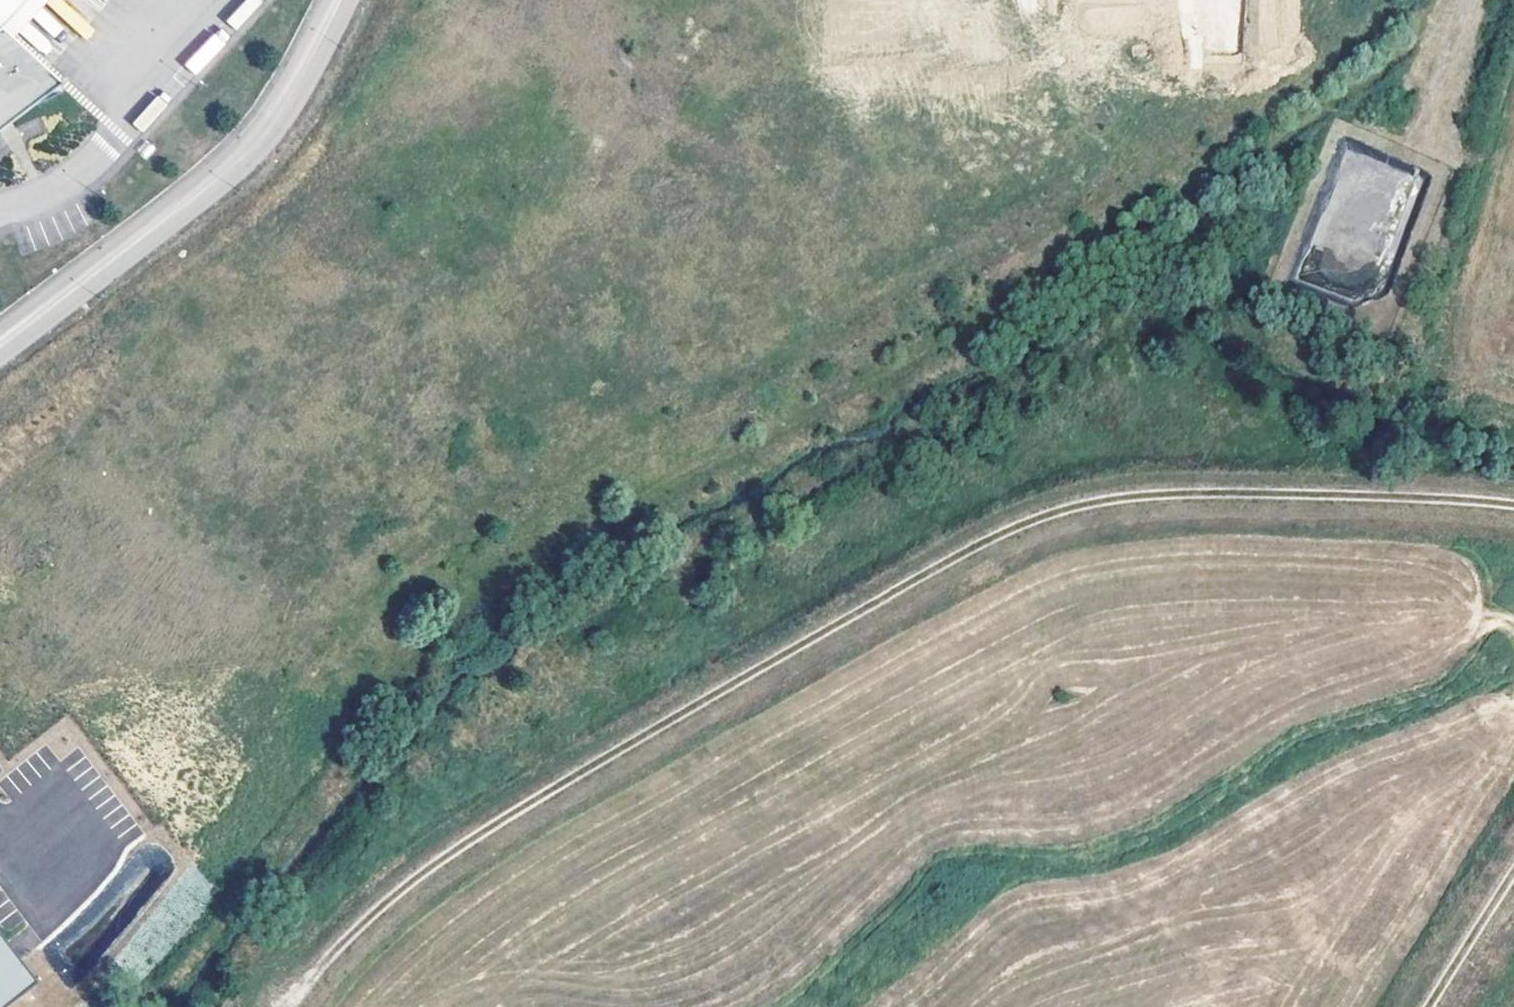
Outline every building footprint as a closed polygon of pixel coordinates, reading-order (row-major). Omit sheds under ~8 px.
[(26,0),(0,0),(0,28),(26,0)] [(46,99),(0,55),(0,120),(46,99)] [(142,129),(165,105),(157,97),(134,122),(142,129)] [(46,99),(0,120),(0,133),(46,99)] [(40,118),(22,124),(26,138),(45,132),(40,118)] [(36,993),(0,945),(0,1006),(18,1006),(36,993)]
